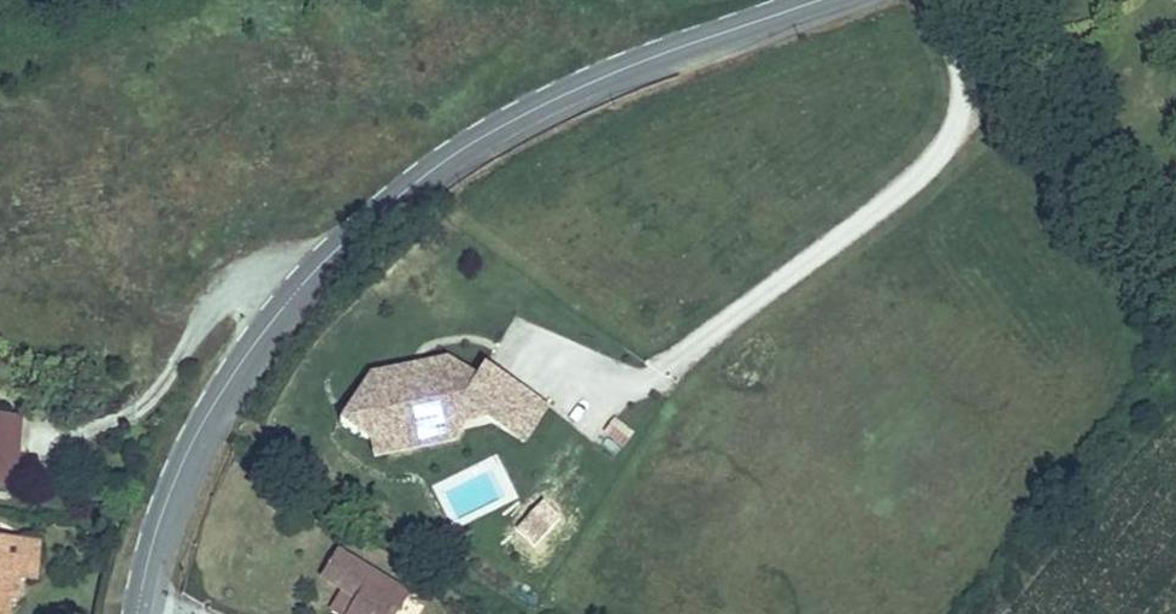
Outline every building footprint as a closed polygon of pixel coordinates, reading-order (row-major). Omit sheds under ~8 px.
[(507,431),(532,394),(485,365),(476,379),(448,361),(433,364),(426,374),(408,378),(406,370),(371,377),(341,424),(380,448),(391,432),(436,422),(446,429),(462,403),(507,431)] [(426,374),(433,364),(406,370),(408,378),(426,374)] [(524,442),(548,404),(532,394),(507,431),(524,442)] [(375,458),(456,441),(474,411),(462,403),(446,429),(436,422),(391,432),(380,448),(375,458)] [(20,417),(0,415),(0,483),(15,484),(20,417)] [(616,418),(605,433),(624,447),(635,432),(616,418)] [(538,537),(553,520),(539,508),(524,525),(538,537)] [(10,600),(18,601),(19,577),(22,541),(0,540),(0,613),(9,613),(10,600)] [(38,579),(40,543),(22,541),(19,577),(38,579)] [(410,596),(337,553),(322,576),(346,591),(358,598),(349,613),(399,613),(410,596)] [(358,598),(346,591),(334,611),(339,613),(349,613),(358,598)]
